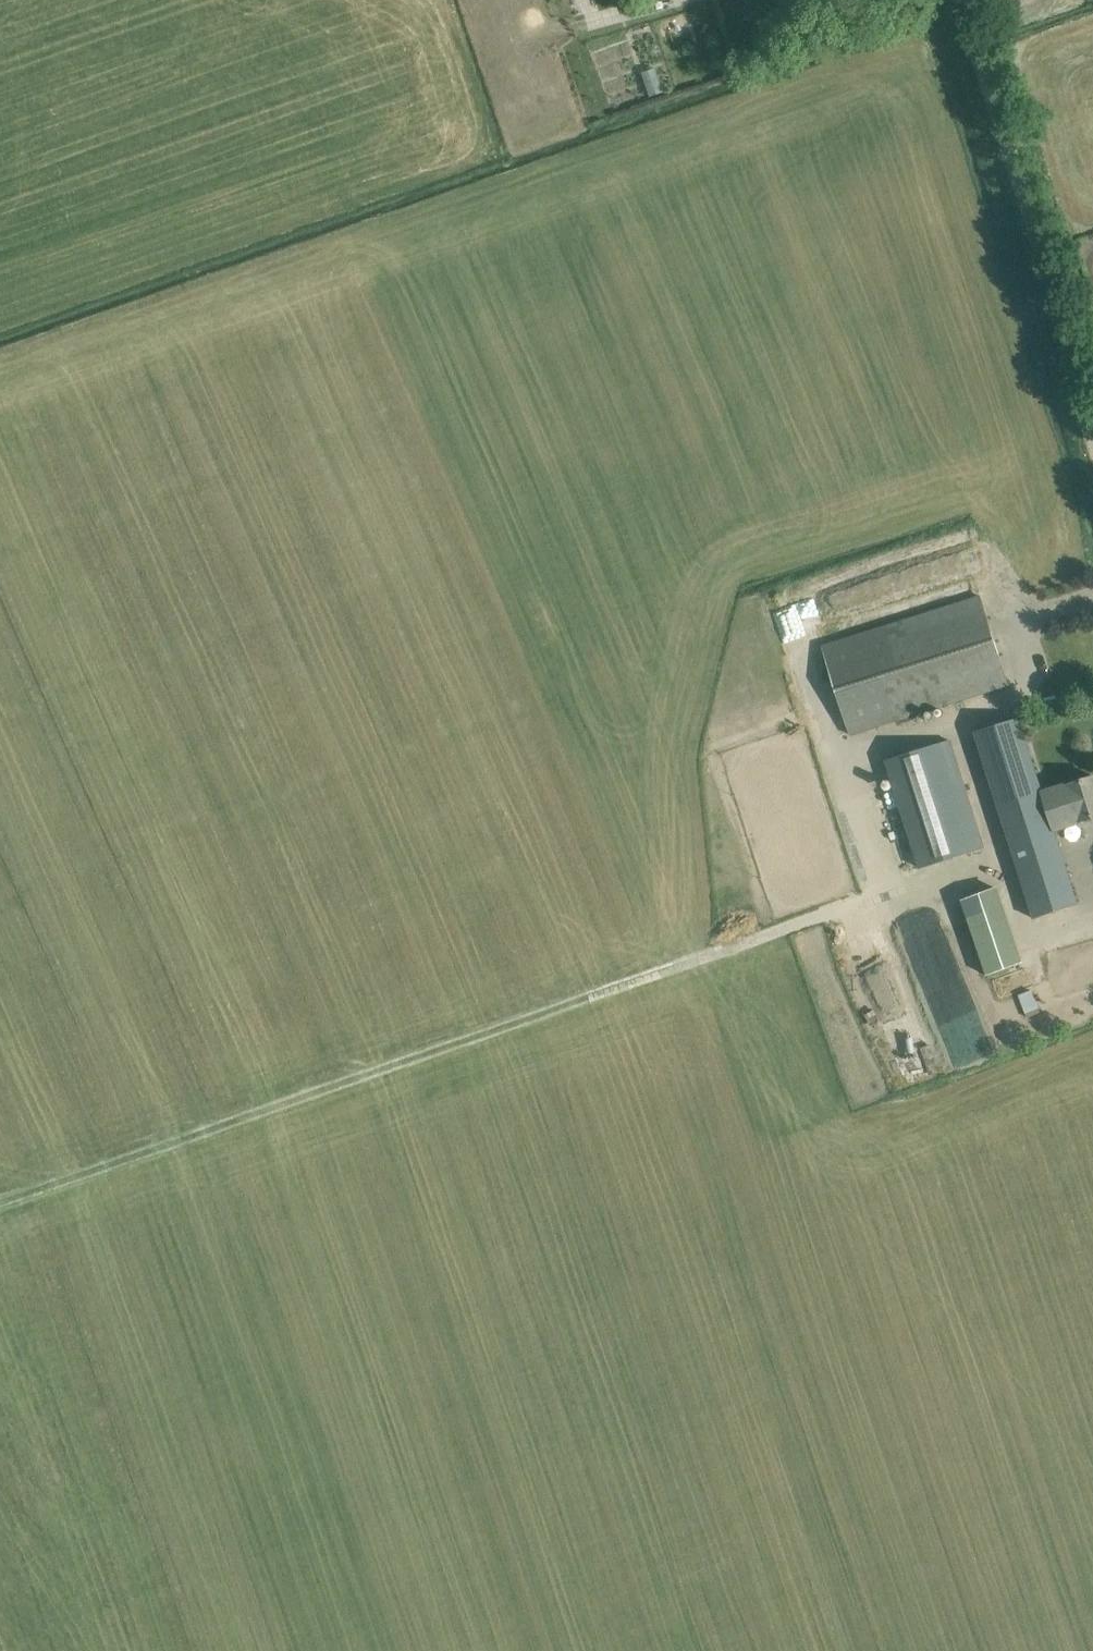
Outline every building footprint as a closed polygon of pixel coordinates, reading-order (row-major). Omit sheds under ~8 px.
[(658,67),(645,71),(653,95),(666,90),(658,67)] [(851,734),(987,691),(1008,684),(980,596),(823,645),(851,734)] [(1078,904),(1054,829),(1048,809),(1062,804),(1057,788),(1042,792),(1018,718),(975,731),(1034,918),(1078,904)] [(949,742),(885,763),(921,872),(984,851),(949,742)] [(1057,788),(1062,804),(1048,809),(1054,829),(1092,817),(1092,777),(1057,788)] [(997,886),(960,899),(985,974),(1022,962),(997,886)] [(1036,989),(1021,995),(1028,1013),(1042,1007),(1036,989)]
